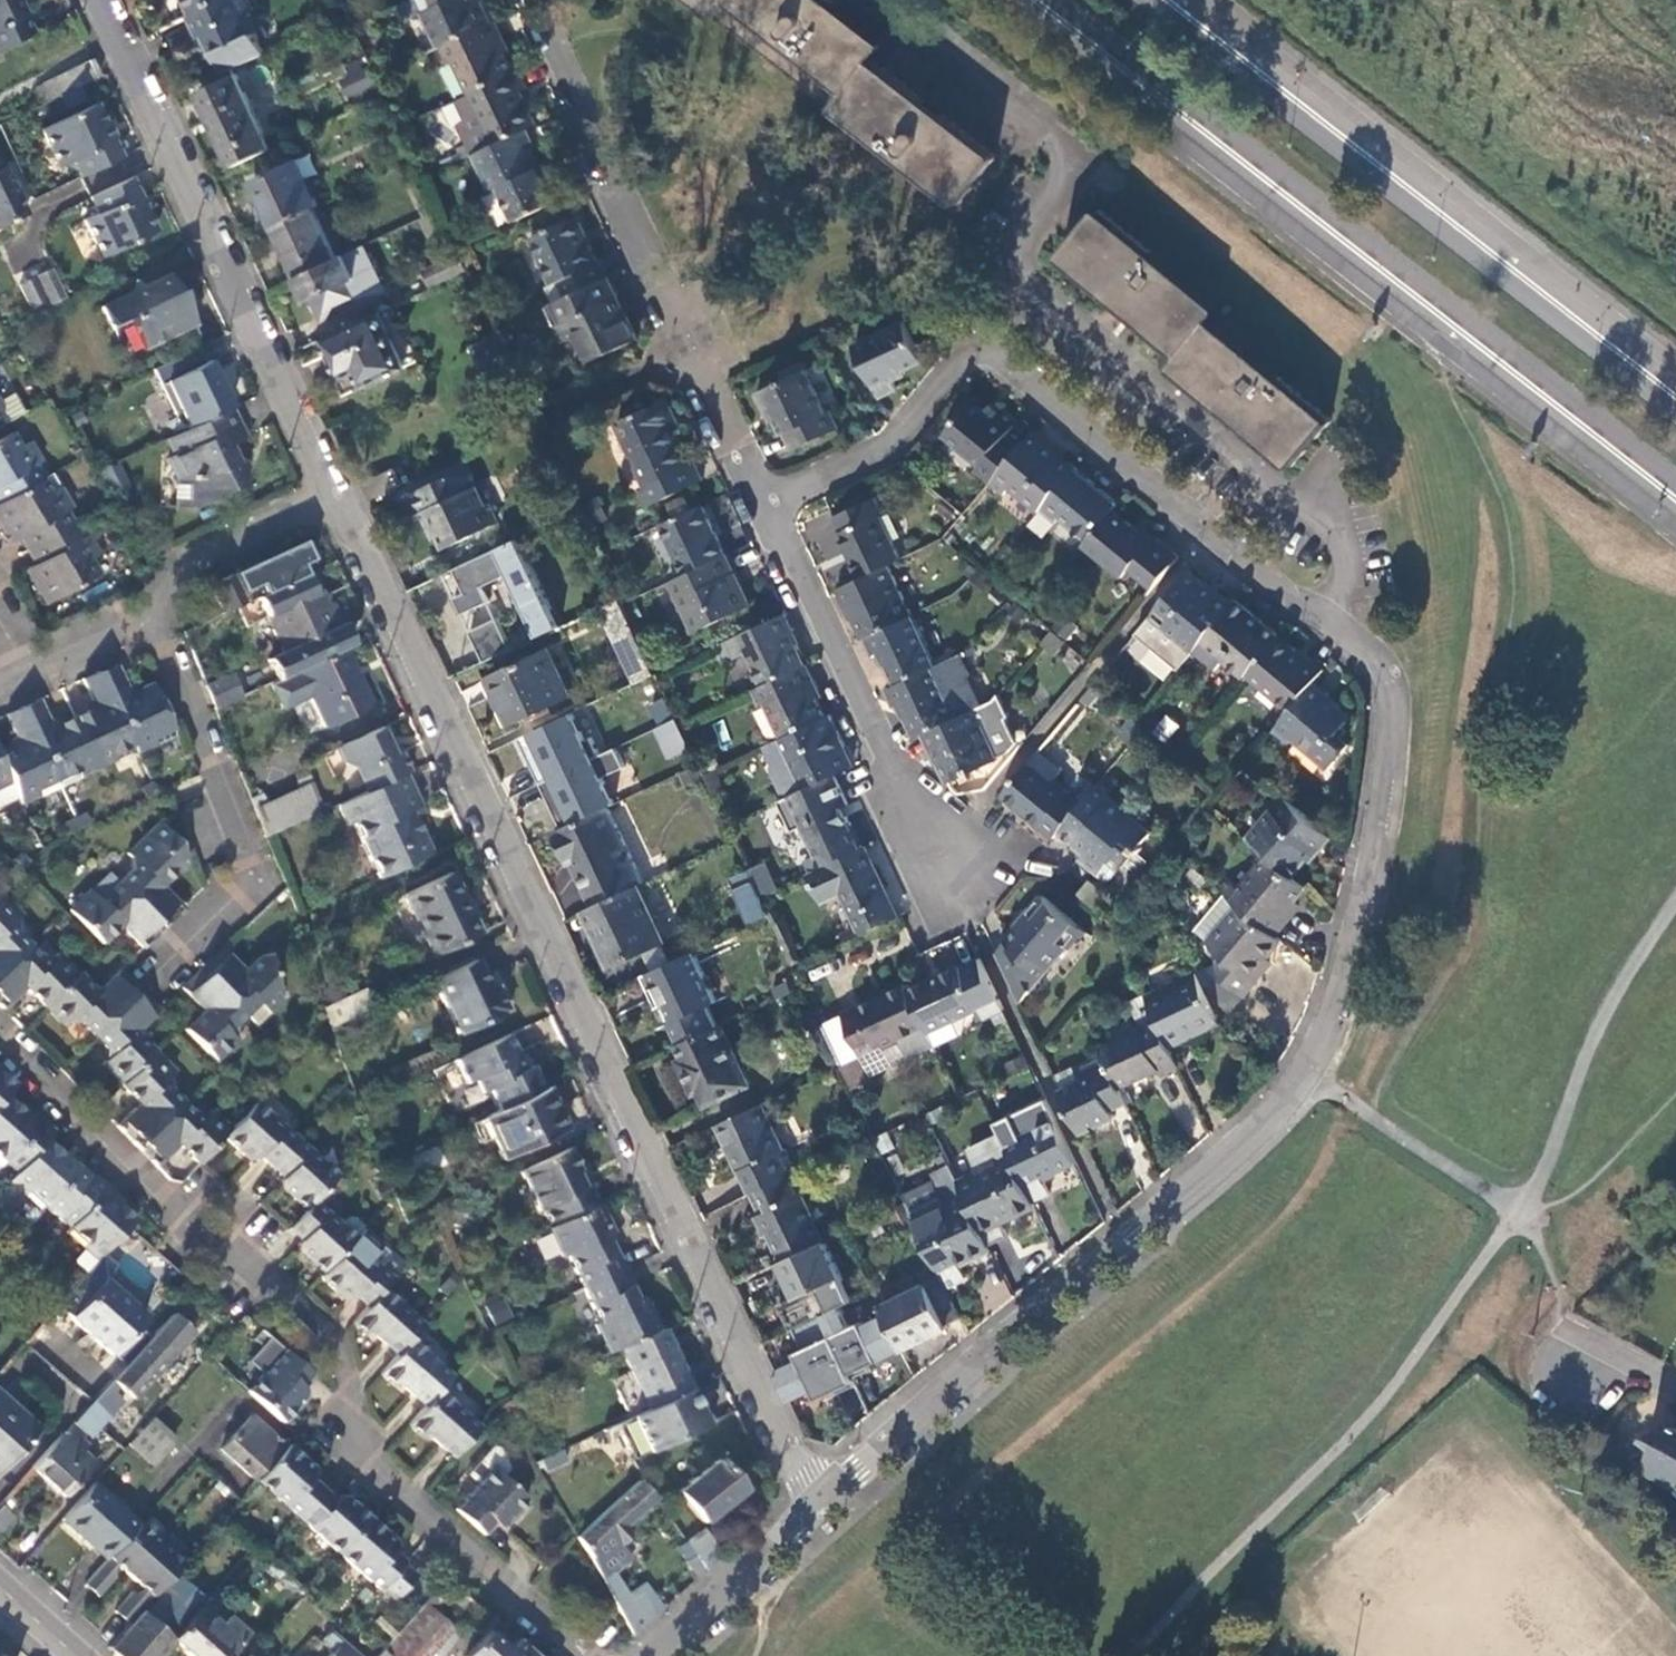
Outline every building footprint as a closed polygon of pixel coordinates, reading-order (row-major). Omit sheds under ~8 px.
[(34,33),(19,0),(0,0),(0,49),(34,33)] [(191,15),(222,0),(184,0),(191,15)] [(248,0),(222,0),(191,15),(201,36),(206,33),(225,72),(266,53),(248,13),(253,11),(248,0)] [(441,48),(442,47),(495,22),(484,0),(412,0),(408,2),(416,19),(425,14),(441,48)] [(961,204),(999,154),(876,59),(881,52),(879,37),(832,0),(695,0),(961,204)] [(497,21),(495,22),(442,47),(450,63),(456,60),(472,94),(516,74),(508,57),(512,55),(497,21)] [(333,69),(345,98),(372,87),(360,58),(333,69)] [(69,91),(98,77),(90,60),(61,74),(69,91)] [(520,72),(516,74),(472,94),(461,100),(469,118),(459,122),(475,155),(496,145),(529,129),(537,125),(523,93),(529,90),(520,72)] [(234,165),(271,148),(236,73),(198,91),(234,165)] [(58,158),(108,134),(94,105),(38,130),(48,151),(55,156),(58,158)] [(529,129),(496,145),(475,155),(493,193),(501,189),(517,221),(562,199),(552,177),(545,181),(539,169),(543,168),(534,149),(538,147),(529,129)] [(118,158),(108,134),(58,158),(63,160),(71,162),(78,177),(118,158)] [(314,208),(320,205),(298,160),(253,181),(274,226),(314,208)] [(9,182),(0,163),(0,186),(9,182)] [(82,176),(87,192),(122,180),(117,165),(82,176)] [(93,245),(112,252),(154,232),(128,179),(87,198),(95,215),(83,221),(93,245)] [(0,186),(0,228),(25,216),(9,182),(0,186)] [(337,258),(314,208),(274,226),(298,277),(337,258)] [(1230,419),(1292,471),(1331,423),(1212,323),(1221,312),(1099,209),(1060,257),(1122,309),(1182,359),(1172,370),(1230,419)] [(568,297),(609,278),(602,261),(599,262),(579,216),(531,237),(552,283),(559,280),(568,297)] [(347,254),(337,258),(298,277),(309,301),(314,298),(325,321),(365,302),(355,280),(357,279),(349,261),(362,255),(360,251),(348,256),(347,254)] [(466,272),(458,255),(422,272),(430,289),(466,272)] [(49,308),(65,300),(50,271),(36,278),(49,308)] [(127,319),(141,348),(190,325),(167,276),(97,308),(107,329),(127,319)] [(38,313),(49,308),(36,278),(24,284),(38,313)] [(619,299),(609,278),(568,297),(556,303),(546,307),(562,340),(578,332),(591,361),(637,339),(625,311),(621,312),(616,301),(619,299)] [(556,303),(568,297),(559,280),(552,283),(547,286),(556,303)] [(920,290),(927,304),(944,295),(938,282),(920,290)] [(375,314),(320,340),(338,381),(354,374),(361,388),(401,370),(375,314)] [(855,345),(880,399),(898,390),(893,378),(926,363),(906,322),(855,345)] [(152,370),(181,431),(230,408),(208,361),(204,363),(197,349),(152,370)] [(781,384),(807,372),(804,364),(778,376),(781,384)] [(827,415),(807,372),(781,384),(757,395),(766,413),(771,410),(783,436),(785,435),(793,451),(840,429),(832,412),(827,415)] [(0,401),(0,409),(0,426),(22,414),(11,395),(0,401)] [(641,488),(649,505),(702,481),(694,463),(691,465),(673,426),(678,424),(667,400),(618,423),(647,486),(641,488)] [(992,483),(1021,448),(1007,435),(1018,423),(1003,410),(994,420),(989,416),(973,402),(945,436),(981,465),(976,471),(992,483)] [(244,437),(230,408),(181,431),(166,439),(173,455),(167,458),(176,477),(174,507),(195,508),(223,494),(225,497),(245,486),(241,478),(240,477),(237,479),(236,475),(240,461),(233,458),(227,446),(244,437)] [(1047,445),(1032,434),(1021,448),(992,483),(1005,494),(1011,487),(1041,511),(1043,509),(1078,468),(1058,452),(1048,443),(1047,445)] [(40,480),(33,468),(39,465),(27,446),(18,451),(10,437),(0,442),(0,496),(3,501),(39,481),(40,480)] [(96,472),(105,494),(124,485),(115,464),(96,472)] [(1094,482),(1078,468),(1043,509),(1058,522),(1061,518),(1089,541),(1115,511),(1121,504),(1094,482)] [(412,496),(420,513),(426,511),(444,549),(496,524),(487,506),(485,507),(466,469),(412,496)] [(59,490),(50,474),(40,480),(39,481),(47,496),(59,490)] [(71,526),(64,514),(70,511),(59,490),(47,496),(39,481),(3,501),(0,503),(0,526),(11,545),(26,536),(33,547),(71,526)] [(890,566),(901,561),(880,516),(883,515),(876,500),(836,519),(842,534),(839,535),(860,580),(890,566)] [(727,557),(702,506),(663,525),(688,575),(727,557)] [(1115,511),(1089,541),(1086,545),(1125,577),(1132,568),(1156,588),(1181,558),(1157,538),(1154,542),(1125,519),(1115,511)] [(78,539),(71,526),(33,547),(41,562),(27,570),(47,605),(95,577),(87,562),(97,556),(84,535),(78,539)] [(483,587),(510,574),(540,637),(562,627),(520,539),(460,567),(455,569),(466,593),(456,598),(463,615),(491,602),(483,587)] [(303,577),(314,572),(301,544),(253,567),(265,594),(303,577)] [(688,575),(671,583),(695,633),(754,606),(743,583),(736,586),(731,577),(738,574),(729,556),(727,557),(688,575)] [(914,616),(890,566),(860,580),(840,590),(849,609),(852,608),(866,639),(914,616)] [(253,567),(232,577),(244,604),(265,594),(253,567)] [(1208,586),(1191,572),(1153,616),(1181,640),(1176,646),(1191,658),(1196,652),(1233,607),(1208,586)] [(244,604),(232,577),(210,587),(221,615),(235,608),(244,604)] [(235,608),(245,628),(251,625),(277,681),(298,671),(343,650),(350,647),(331,603),(326,605),(320,591),(312,595),(303,577),(265,594),(244,604),(235,608)] [(620,601),(600,610),(634,686),(655,676),(622,606),(620,601)] [(1238,601),(1233,607),(1196,652),(1219,670),(1225,663),(1246,679),(1249,676),(1280,639),(1282,637),(1258,617),(1238,601)] [(788,614),(729,642),(738,660),(748,655),(763,687),(808,666),(798,645),(793,634),(796,632),(788,614)] [(939,667),(915,616),(914,616),(866,639),(874,657),(883,653),(898,686),(939,667)] [(499,618),(471,631),(486,662),(513,650),(499,618)] [(1290,648),(1280,639),(1249,676),(1291,711),(1314,683),(1324,672),(1309,659),(1307,661),(1290,648)] [(369,706),(343,650),(298,671),(324,727),(369,706)] [(572,696),(551,652),(495,678),(502,694),(491,699),(504,728),(572,696)] [(898,686),(886,691),(895,709),(903,705),(919,737),(926,734),(981,709),(967,679),(970,678),(960,657),(939,667),(898,686)] [(808,666),(763,687),(755,691),(763,708),(770,705),(785,738),(828,718),(819,701),(824,699),(816,681),(808,666)] [(116,669),(101,676),(136,751),(138,756),(153,749),(152,747),(172,738),(150,689),(129,697),(116,669)] [(101,676),(99,671),(79,681),(92,710),(74,718),(98,771),(117,763),(116,760),(136,751),(101,676)] [(634,686),(631,687),(648,724),(652,722),(670,713),(672,712),(655,676),(634,686)] [(233,677),(205,688),(214,710),(241,698),(233,677)] [(1314,683),(1291,711),(1272,734),(1286,746),(1293,739),(1329,769),(1350,745),(1339,735),(1353,718),(1328,697),(1329,696),(1314,683)] [(1009,714),(1000,695),(993,703),(981,709),(926,734),(950,785),(999,761),(999,759),(1009,755),(1018,741),(1006,717),(1009,714)] [(59,789),(98,771),(74,718),(49,729),(36,701),(22,707),(59,789)] [(59,789),(22,707),(1,717),(15,746),(0,753),(0,761),(10,783),(18,799),(21,806),(59,789)] [(670,713),(652,722),(660,736),(661,735),(672,758),(690,749),(670,713)] [(1166,743),(1179,725),(1164,714),(1151,733),(1166,743)] [(785,738),(766,747),(775,767),(773,773),(786,799),(806,789),(835,776),(844,771),(854,767),(845,750),(848,749),(843,738),(832,716),(828,718),(785,738)] [(393,758),(381,728),(338,747),(345,766),(357,770),(367,792),(404,776),(396,756),(393,758)] [(555,774),(567,801),(608,782),(585,733),(521,762),(531,785),(555,774)] [(404,776),(409,773),(402,754),(396,756),(404,776)] [(1061,773),(1038,754),(1002,797),(1053,840),(1059,833),(1082,806),(1054,782),(1061,773)] [(18,799),(10,783),(0,761),(0,807),(18,799)] [(698,765),(683,773),(690,787),(705,780),(703,777),(698,765)] [(312,784),(309,775),(296,781),(299,790),(312,784)] [(404,776),(367,792),(335,806),(346,828),(355,825),(361,841),(412,818),(411,813),(419,810),(404,776)] [(786,799),(779,802),(794,832),(803,827),(823,868),(863,849),(847,815),(844,808),(849,806),(835,776),(806,789),(786,799)] [(1115,788),(1105,779),(1095,790),(1107,799),(1115,788)] [(312,784),(299,790),(265,805),(255,810),(266,837),(323,812),(312,784)] [(156,795),(151,785),(141,790),(146,800),(156,795)] [(1095,790),(1082,806),(1059,833),(1075,846),(1077,844),(1086,851),(1078,861),(1098,877),(1110,863),(1119,871),(1134,854),(1138,857),(1144,851),(1141,848),(1151,836),(1107,799),(1095,790)] [(260,795),(250,799),(255,810),(265,805),(260,795)] [(1327,835),(1281,796),(1270,810),(1269,808),(1243,838),(1263,854),(1287,875),(1311,846),(1315,849),(1327,835)] [(644,884),(608,808),(554,834),(569,865),(574,862),(579,872),(578,876),(593,908),(639,886),(644,884)] [(427,857),(412,818),(361,841),(376,880),(427,857)] [(74,821),(64,826),(69,836),(79,831),(74,821)] [(162,930),(181,912),(158,888),(182,864),(173,844),(157,826),(125,857),(130,863),(129,872),(117,884),(162,930)] [(865,848),(863,849),(823,868),(810,874),(824,903),(845,893),(862,928),(865,934),(899,919),(876,871),(865,848)] [(18,873),(28,863),(18,852),(7,862),(18,873)] [(1301,886),(1287,875),(1263,854),(1228,898),(1236,904),(1268,931),(1273,924),(1278,919),(1281,922),(1292,908),(1286,904),(1301,886)] [(1110,863),(1098,877),(1107,885),(1119,871),(1110,863)] [(424,962),(484,934),(456,872),(396,900),(424,962)] [(768,917),(753,883),(738,890),(754,924),(768,917)] [(162,930),(117,884),(102,898),(94,898),(87,892),(66,912),(99,945),(119,927),(142,950),(162,930)] [(593,908),(589,910),(615,965),(665,941),(639,886),(593,908)] [(995,956),(1019,1006),(1082,931),(1043,898),(1006,940),(1008,942),(995,956)] [(0,899),(0,973),(25,950),(13,938),(12,924),(18,918),(0,899)] [(1278,939),(1268,931),(1236,904),(1205,941),(1221,955),(1214,964),(1220,977),(1240,994),(1263,967),(1258,963),(1278,939)] [(865,934),(862,928),(844,936),(847,943),(865,934)] [(25,950),(0,973),(0,1008),(3,1011),(24,989),(43,1009),(76,976),(56,956),(49,963),(36,961),(25,950)] [(241,973),(219,951),(201,969),(244,1014),(256,1026),(267,1015),(279,1004),(267,956),(254,961),(241,973)] [(694,953),(643,977),(656,1004),(663,1001),(681,1039),(676,1042),(679,1047),(718,1029),(708,1009),(718,1003),(694,953)] [(960,966),(908,992),(928,1035),(979,1010),(983,1021),(1003,1011),(979,960),(962,969),(960,966)] [(431,982),(456,1036),(507,1013),(495,988),(489,990),(475,962),(431,982)] [(225,1033),(244,1014),(201,969),(179,989),(200,1012),(182,1032),(215,1065),(236,1045),(225,1033)] [(138,992),(119,972),(95,995),(76,976),(43,1009),(62,1029),(69,1023),(81,1024),(93,1036),(138,992)] [(1219,1022),(1196,973),(1146,997),(1158,1023),(1175,1060),(1193,1052),(1186,1037),(1219,1022)] [(908,992),(906,987),(821,1027),(840,1068),(862,1058),(870,1077),(934,1048),(928,1035),(908,992)] [(325,1004),(331,1025),(375,1013),(369,991),(325,1004)] [(138,992),(93,1036),(106,1050),(106,1059),(99,1067),(117,1087),(151,1055),(131,1035),(156,1011),(138,992)] [(1162,1076),(1179,1067),(1175,1060),(1158,1023),(1101,1049),(1105,1058),(1119,1088),(1159,1069),(1162,1076)] [(750,1086),(721,1028),(718,1029),(679,1047),(686,1060),(681,1063),(696,1094),(701,1092),(708,1107),(750,1086)] [(525,1070),(508,1035),(451,1062),(462,1085),(469,1081),(476,1095),(483,1091),(494,1114),(544,1090),(533,1066),(525,1070)] [(151,1055),(117,1087),(137,1108),(116,1128),(135,1147),(180,1103),(169,1091),(167,1081),(172,1076),(151,1055)] [(1021,1055),(1003,1062),(1010,1078),(1028,1070),(1021,1055)] [(862,1058),(840,1068),(850,1089),(872,1079),(870,1077),(862,1058)] [(1059,1092),(1079,1135),(1115,1118),(1112,1112),(1127,1104),(1119,1088),(1105,1058),(1076,1072),(1081,1082),(1062,1090),(1059,1092)] [(1081,1082),(1076,1072),(1075,1069),(1056,1078),(1062,1090),(1081,1082)] [(6,1098),(14,1088),(0,1075),(0,1104),(6,1098)] [(548,1088),(544,1090),(494,1114),(482,1120),(501,1160),(563,1133),(553,1112),(558,1109),(548,1088)] [(0,1104),(0,1112),(37,1145),(12,1173),(15,1176),(45,1142),(53,1134),(39,1120),(32,1128),(20,1116),(23,1113),(6,1098),(0,1104)] [(189,1160),(221,1124),(210,1112),(205,1117),(195,1117),(180,1103),(135,1147),(155,1167),(176,1147),(189,1160)] [(270,1166),(293,1140),(254,1104),(229,1132),(218,1144),(227,1141),(248,1160),(257,1160),(259,1157),(270,1166)] [(786,1151),(765,1107),(727,1125),(739,1150),(733,1152),(754,1195),(798,1174),(800,1173),(788,1150),(786,1151)] [(3,1165),(12,1173),(37,1145),(0,1112),(0,1168),(3,1165)] [(1039,1181),(1075,1163),(1055,1121),(1037,1129),(1032,1120),(1016,1128),(1010,1116),(995,1124),(1010,1158),(1031,1203),(1045,1196),(1039,1181)] [(229,1132),(221,1124),(189,1160),(197,1168),(218,1144),(229,1132)] [(292,1175),(311,1154),(309,1152),(308,1154),(293,1140),(270,1166),(282,1177),(278,1181),(279,1190),(292,1175)] [(62,1158),(45,1142),(15,1176),(7,1184),(21,1197),(39,1213),(43,1208),(54,1218),(89,1179),(76,1166),(71,1173),(58,1162),(62,1158)] [(578,1174),(566,1150),(517,1173),(536,1214),(540,1214),(548,1230),(598,1207),(589,1188),(581,1191),(574,1176),(578,1174)] [(335,1177),(311,1154),(292,1175),(279,1190),(304,1212),(312,1203),(335,1177)] [(982,1234),(1034,1209),(1031,1203),(1010,1158),(998,1164),(995,1156),(973,1166),(977,1173),(957,1182),(961,1190),(982,1234)] [(798,1174),(754,1195),(786,1262),(826,1244),(827,1243),(804,1198),(808,1196),(798,1174)] [(92,1176),(89,1179),(54,1218),(68,1231),(64,1235),(95,1264),(112,1244),(113,1246),(134,1222),(115,1206),(111,1210),(99,1199),(107,1190),(92,1176)] [(941,1280),(944,1286),(963,1277),(957,1266),(989,1250),(982,1234),(961,1190),(942,1198),(935,1183),(901,1198),(906,1207),(913,1223),(941,1280)] [(0,1192),(0,1213),(3,1216),(21,1197),(7,1184),(0,1192)] [(310,1241),(329,1220),(312,1203),(304,1212),(292,1224),(310,1241)] [(599,1206),(598,1207),(548,1230),(562,1258),(566,1256),(582,1290),(623,1270),(615,1254),(613,1254),(609,1246),(613,1234),(599,1206)] [(913,1223),(906,1207),(891,1214),(897,1226),(899,1229),(913,1223)] [(876,1237),(897,1226),(891,1214),(869,1224),(876,1237)] [(352,1241),(329,1220),(310,1241),(299,1254),(322,1274),(349,1244),(352,1241)] [(310,1241),(292,1224),(287,1230),(298,1240),(295,1244),(295,1246),(296,1251),(299,1254),(310,1241)] [(352,1241),(349,1244),(322,1274),(320,1276),(348,1301),(352,1301),(355,1298),(366,1307),(381,1290),(389,1281),(399,1269),(387,1258),(377,1269),(366,1260),(376,1249),(359,1233),(352,1241)] [(786,1262),(776,1267),(792,1302),(781,1307),(794,1332),(855,1303),(826,1244),(786,1262)] [(90,1269),(56,1308),(111,1356),(144,1319),(90,1269)] [(632,1288),(623,1270),(582,1290),(596,1318),(638,1299),(633,1297),(629,1289),(632,1288)] [(948,1325),(960,1319),(944,1286),(941,1280),(888,1306),(882,1294),(877,1297),(880,1304),(882,1309),(888,1320),(904,1351),(950,1329),(948,1325)] [(381,1290),(366,1307),(351,1323),(364,1335),(372,1335),(380,1342),(405,1313),(381,1290)] [(500,1292),(482,1303),(495,1326),(513,1316),(500,1292)] [(644,1302),(638,1299),(596,1318),(599,1324),(594,1327),(607,1355),(618,1350),(658,1331),(644,1302)] [(199,1321),(179,1304),(168,1316),(188,1334),(199,1321)] [(865,1311),(873,1327),(888,1320),(882,1309),(880,1304),(865,1311)] [(409,1341),(421,1328),(405,1313),(380,1342),(395,1356),(409,1341)] [(188,1334),(168,1316),(110,1383),(129,1401),(188,1334)] [(865,1377),(907,1357),(904,1351),(888,1320),(873,1327),(846,1340),(865,1377)] [(245,1363),(260,1376),(282,1352),(259,1331),(251,1341),(259,1347),(245,1363)] [(669,1353),(658,1331),(618,1350),(628,1370),(645,1406),(648,1411),(687,1392),(684,1386),(679,1375),(669,1353)] [(436,1393),(449,1379),(409,1341),(395,1356),(379,1374),(393,1387),(398,1386),(402,1387),(424,1406),(436,1393)] [(674,1350),(669,1353),(679,1375),(685,1373),(674,1350)] [(309,1375),(282,1352),(260,1376),(246,1393),(281,1423),(305,1395),(297,1389),(309,1375)] [(627,1414),(645,1406),(628,1370),(610,1379),(627,1414)] [(787,1390),(794,1403),(826,1386),(820,1373),(787,1390)] [(129,1401),(110,1383),(81,1417),(101,1434),(129,1401)] [(690,1383),(684,1386),(687,1392),(693,1389),(690,1383)] [(702,1427),(687,1392),(648,1411),(614,1427),(628,1460),(702,1427)] [(0,1393),(0,1473),(38,1431),(8,1404),(8,1401),(0,1393)] [(436,1393),(424,1406),(406,1426),(418,1437),(427,1436),(453,1458),(478,1431),(436,1393)] [(729,1444),(749,1433),(738,1411),(708,1425),(717,1442),(726,1438),(729,1444)] [(101,1434),(81,1417),(73,1426),(80,1432),(92,1443),(101,1434)] [(176,1441),(153,1420),(129,1447),(153,1468),(176,1441)] [(256,1483),(286,1449),(253,1420),(223,1453),(256,1483)] [(70,1444),(80,1432),(73,1426),(63,1437),(62,1436),(31,1471),(66,1501),(95,1467),(70,1444)] [(1641,1474),(1669,1488),(1675,1496),(1675,1433),(1664,1426),(1637,1445),(1644,1451),(1646,1453),(1642,1471),(1641,1474)] [(581,1454),(576,1445),(541,1462),(546,1472),(581,1454)] [(312,1472),(286,1449),(256,1483),(296,1518),(319,1492),(308,1483),(312,1478),(312,1472)] [(467,1479),(477,1488),(490,1473),(500,1481),(510,1470),(498,1450),(493,1449),(467,1479)] [(678,1494),(702,1524),(738,1493),(714,1463),(678,1494)] [(454,1514),(480,1537),(491,1524),(496,1528),(503,1527),(523,1502),(500,1481),(490,1473),(477,1488),(454,1514)] [(629,1559),(619,1546),(631,1537),(624,1529),(655,1499),(638,1480),(577,1537),(633,1637),(651,1619),(665,1606),(645,1581),(629,1594),(614,1571),(629,1559)] [(115,1510),(91,1490),(60,1527),(92,1555),(122,1520),(113,1511),(115,1510)] [(332,1503),(319,1492),(296,1518),(338,1556),(369,1521),(345,1500),(336,1499),(332,1503)] [(0,1510),(0,1536),(14,1520),(1,1508),(0,1510)] [(394,1543),(369,1521),(338,1556),(372,1587),(397,1561),(391,1554),(394,1550),(394,1543)] [(182,1568),(137,1527),(82,1588),(96,1600),(112,1581),(111,1578),(111,1575),(112,1572),(115,1569),(144,1595),(141,1598),(138,1600),(134,1600),(131,1598),(114,1617),(128,1630),(140,1616),(182,1568)] [(703,1572),(720,1556),(708,1536),(698,1533),(684,1542),(703,1572)] [(686,1563),(696,1579),(703,1572),(684,1542),(677,1548),(686,1563)] [(404,1567),(397,1561),(372,1587),(379,1593),(381,1592),(401,1570),(404,1567)] [(415,1581),(401,1570),(381,1592),(393,1604),(415,1581)] [(178,1580),(143,1619),(168,1641),(204,1602),(178,1580)] [(446,1582),(377,1655),(450,1655),(461,1644),(440,1625),(452,1612),(443,1604),(455,1590),(446,1582)] [(171,1644),(184,1655),(227,1655),(245,1636),(205,1600),(204,1602),(168,1641),(143,1619),(140,1616),(128,1630),(108,1653),(110,1655),(160,1655),(171,1644)] [(339,1645),(328,1635),(320,1644),(331,1653),(339,1645)] [(505,1654),(484,1635),(466,1655),(507,1655),(505,1654)] [(514,1642),(505,1654),(507,1655),(530,1655),(514,1642)] [(340,1644),(339,1645),(331,1653),(328,1655),(353,1655),(340,1644)]
